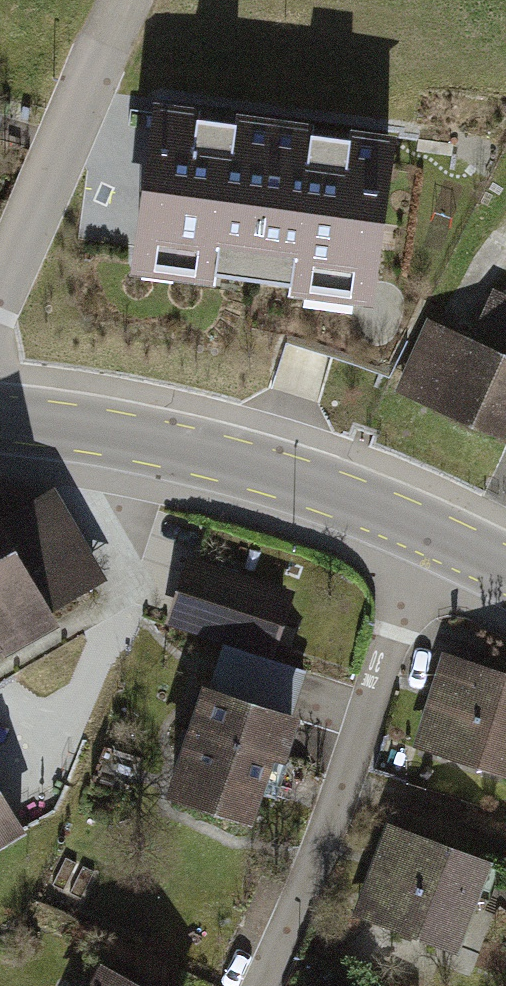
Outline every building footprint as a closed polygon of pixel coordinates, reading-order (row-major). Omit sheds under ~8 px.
[(382,143),(155,113),(136,260),(363,289),(382,143)] [(505,440),(505,295),(490,288),(470,334),(442,322),(409,398),(505,440)] [(298,593),(191,557),(169,624),(276,660),(298,593)] [(51,643),(0,565),(0,677),(51,643)] [(441,651),(413,741),(505,769),(505,671),(441,651)] [(292,712),(191,678),(157,782),(258,816),(292,712)] [(21,830),(0,793),(0,841),(21,830)] [(482,859),(376,822),(345,909),(451,946),(482,859)] [(92,960),(79,985),(144,985),(92,960)]
